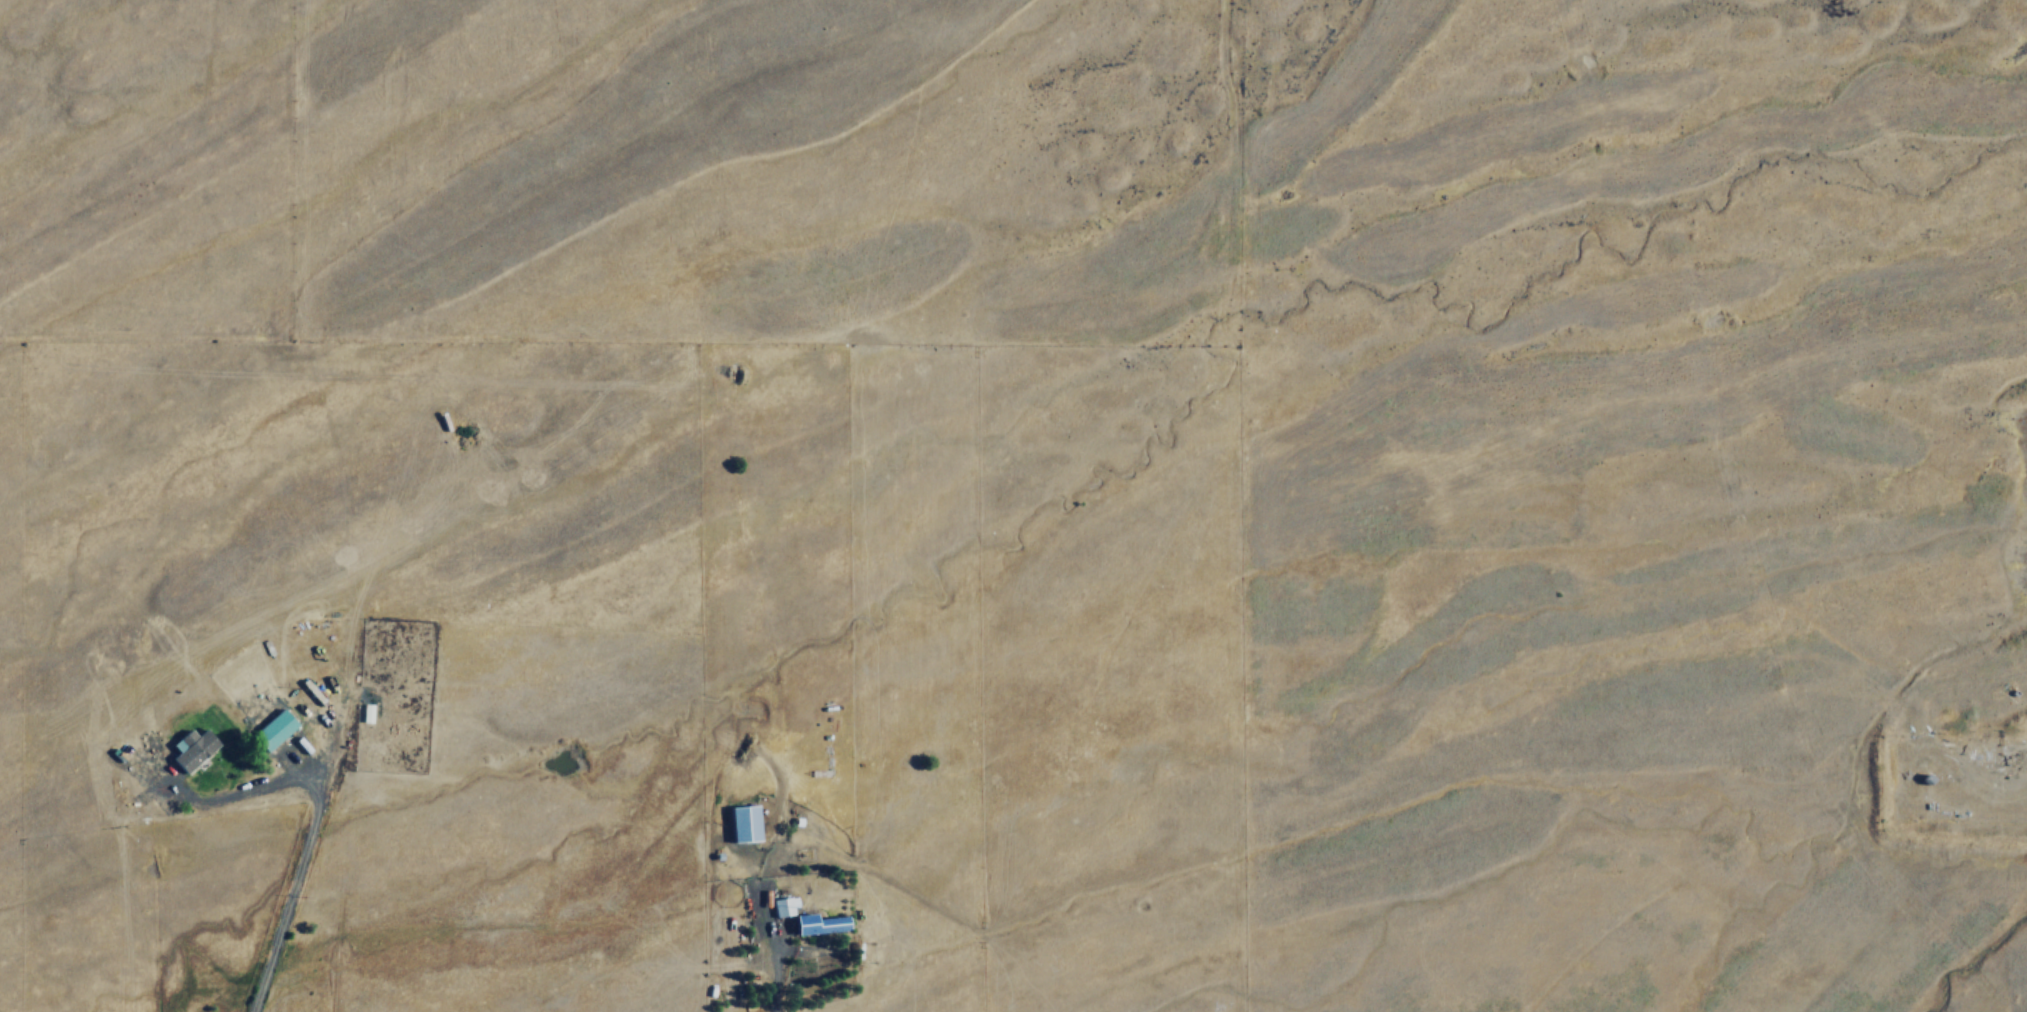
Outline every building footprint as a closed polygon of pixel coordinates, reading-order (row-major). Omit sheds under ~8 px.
[(266,751),(296,723),(282,707),(251,734),(266,751)] [(197,735),(186,727),(172,746),(177,750),(170,759),(190,774),(216,738),(202,728),(197,735)] [(759,839),(757,803),(729,805),(731,841),(759,839)] [(791,897),(771,897),(771,915),(791,915),(791,897)] [(847,914),(816,916),(815,911),(794,913),(795,933),(848,929),(847,914)]
